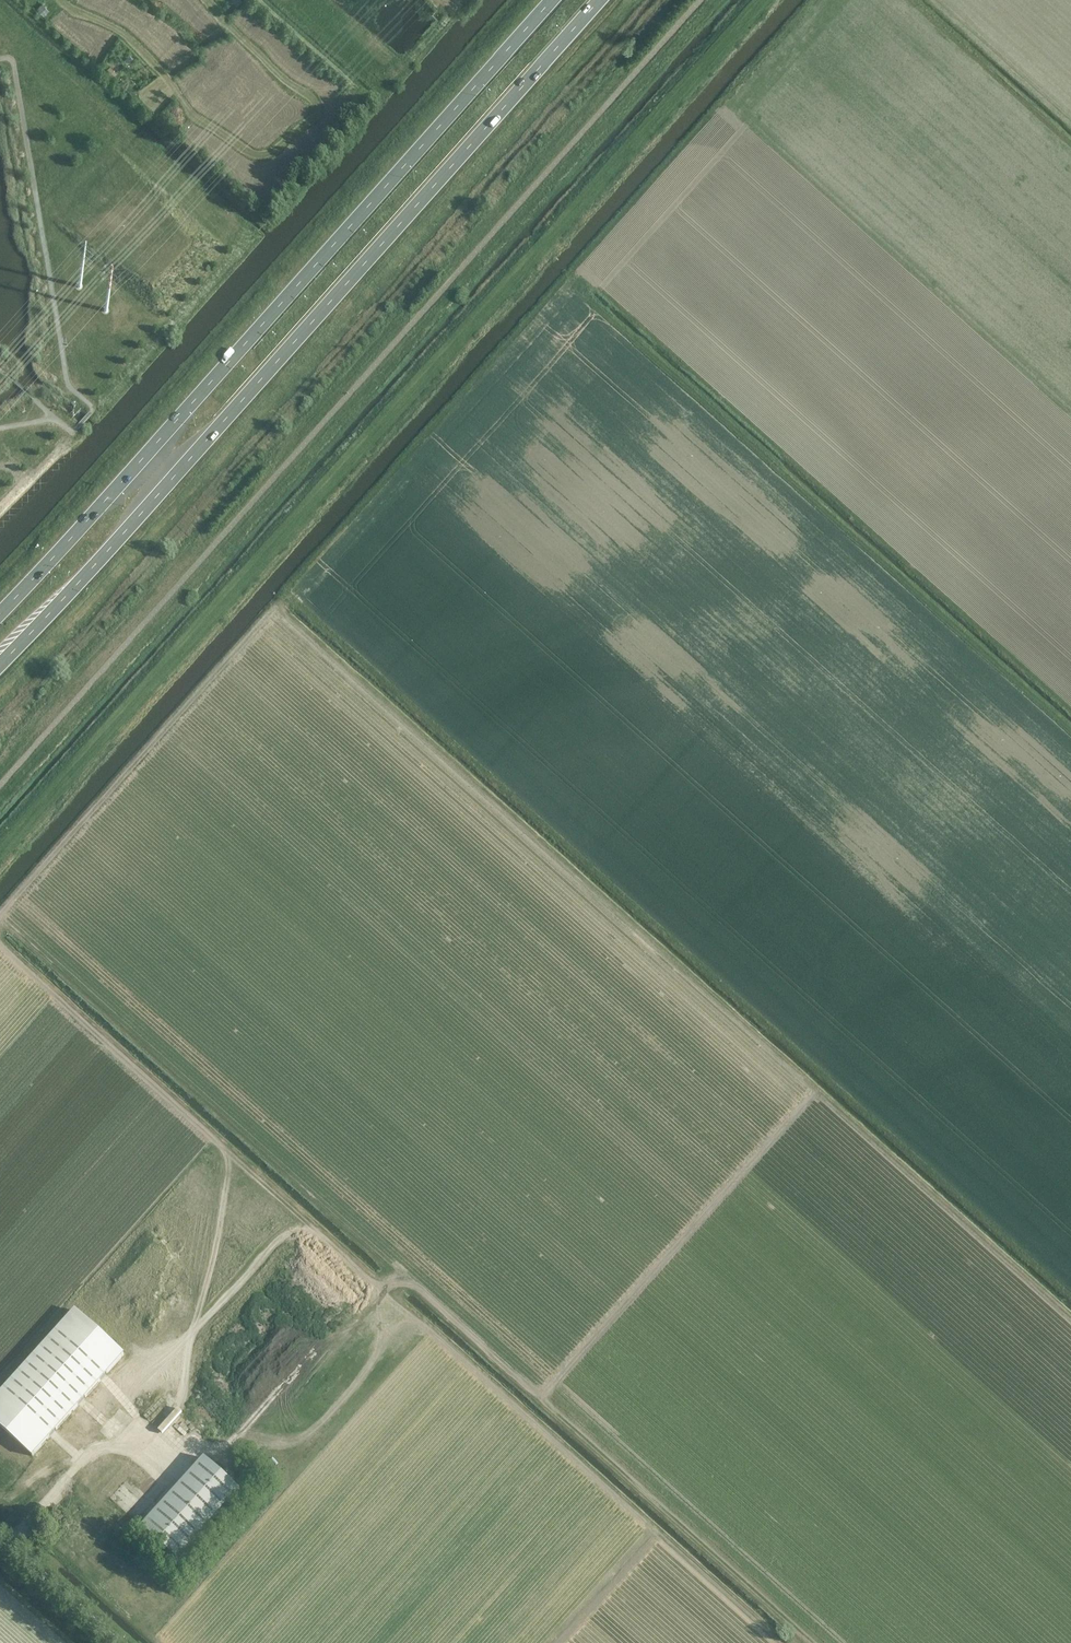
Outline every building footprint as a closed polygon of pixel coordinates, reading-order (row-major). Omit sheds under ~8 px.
[(36,8),(44,15),(49,9),(42,2),(36,8)] [(104,68),(110,78),(118,72),(112,63),(104,68)] [(33,1454),(31,1455),(33,1457),(124,1355),(75,1311),(0,1394),(0,1424),(33,1454)] [(177,1561),(241,1491),(204,1458),(141,1528),(177,1561)]
